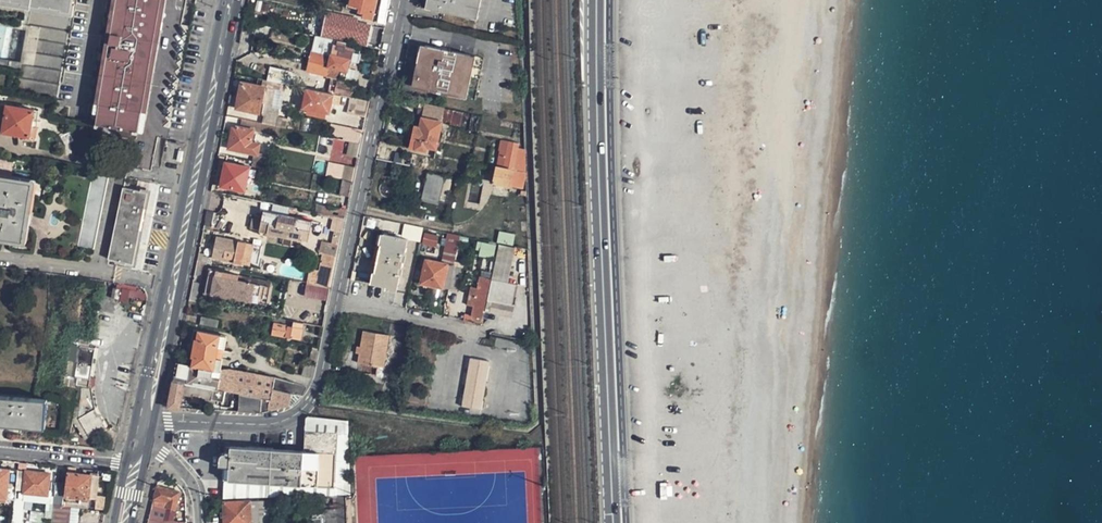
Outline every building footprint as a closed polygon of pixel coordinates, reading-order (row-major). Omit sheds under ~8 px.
[(0,2),(0,0),(19,4),(19,6),(25,7),(22,29),(17,61),(12,94),(52,101),(49,117),(88,126),(87,131),(134,140),(136,133),(137,133),(158,0),(0,0),(0,2)] [(349,10),(362,13),(361,17),(370,19),(375,0),(351,0),(349,10)] [(375,24),(384,27),(389,1),(388,0),(381,0),(375,24)] [(430,16),(480,27),(482,20),(485,4),(475,2),(476,0),(434,0),(430,16)] [(325,13),(320,37),(335,40),(345,42),(367,46),(371,25),(355,22),(356,20),(325,13)] [(264,36),(265,29),(258,27),(256,34),(264,36)] [(315,36),(309,63),(308,71),(328,74),(329,67),(331,56),(333,48),(335,40),(320,37),(315,36)] [(345,42),(335,40),(333,48),(331,56),(329,67),(328,74),(340,77),(340,83),(348,84),(349,79),(346,79),(348,68),(346,68),(348,59),(351,59),(352,52),(359,53),(359,50),(353,49),(344,47),(345,42)] [(426,45),(416,87),(463,97),(472,56),(426,45)] [(288,89),(288,85),(262,80),(262,84),(288,89)] [(235,109),(260,115),(262,105),(273,107),(276,91),(256,88),(240,84),(239,87),(236,105),(235,109)] [(353,89),(336,86),(334,94),(335,94),(351,97),(353,89)] [(299,113),(327,119),(333,94),(304,88),(299,113)] [(365,118),(369,100),(357,98),(353,116),(365,118)] [(262,105),(260,115),(271,116),(272,113),(273,107),(262,105)] [(425,105),(423,116),(420,127),(415,126),(411,146),(426,149),(427,146),(437,149),(443,120),(442,119),(443,115),(444,109),(425,105)] [(1,133),(27,138),(31,112),(6,107),(0,106),(0,133),(1,133)] [(463,112),(444,109),(443,115),(450,117),(449,121),(460,123),(463,112)] [(272,113),(271,116),(269,125),(272,125),(277,126),(279,114),(272,113)] [(354,142),(360,143),(364,126),(357,124),(354,142)] [(228,148),(257,155),(258,147),(250,145),(253,130),(254,126),(247,125),(246,128),(235,126),(235,128),(232,128),(228,148)] [(517,147),(518,142),(500,139),(498,149),(500,149),(496,165),(495,165),(492,181),(522,187),(524,178),(511,176),(517,147)] [(345,156),(357,158),(360,143),(354,142),(348,140),(345,156)] [(522,148),(517,147),(511,176),(524,178),(522,148)] [(211,184),(220,186),(243,190),(247,167),(224,162),(226,155),(217,153),(211,184)] [(344,163),(341,178),(346,179),(353,181),(356,165),(344,163)] [(91,172),(77,245),(92,249),(107,175),(91,172)] [(431,174),(428,173),(422,197),(424,198),(431,174)] [(444,177),(431,174),(424,198),(438,201),(444,177)] [(22,241),(30,183),(0,178),(0,238),(22,241)] [(344,195),(349,196),(353,181),(346,179),(344,195)] [(121,187),(107,258),(133,263),(146,192),(121,187)] [(316,204),(315,212),(336,216),(345,218),(346,210),(340,209),(316,204)] [(206,210),(203,228),(209,230),(213,211),(206,210)] [(261,221),(260,230),(267,231),(266,233),(300,239),(301,238),(309,239),(313,220),(263,210),(261,221)] [(260,230),(261,221),(252,219),(251,228),(260,230)] [(398,295),(409,241),(419,243),(422,230),(405,226),(402,240),(382,236),(373,288),(386,290),(386,292),(398,295)] [(423,233),(422,244),(436,246),(438,235),(423,233)] [(499,233),(498,243),(513,244),(514,234),(499,233)] [(446,247),(457,250),(460,237),(448,235),(446,247)] [(216,237),(211,258),(250,264),(252,255),(253,246),(254,244),(216,237)] [(339,246),(322,242),(319,252),(323,253),(337,255),(339,246)] [(478,244),(478,257),(494,256),(494,243),(478,244)] [(515,247),(498,244),(490,279),(490,280),(507,284),(508,282),(515,247)] [(261,248),(253,246),(252,255),(260,256),(261,248)] [(333,274),(337,255),(323,253),(320,271),(312,269),(309,284),(323,286),(330,288),(333,274)] [(421,283),(449,288),(453,267),(426,262),(421,283)] [(453,267),(449,288),(457,289),(461,268),(453,267)] [(238,276),(209,270),(204,293),(266,307),(270,288),(237,281),(238,276)] [(471,317),(481,319),(483,312),(485,302),(490,280),(490,279),(480,277),(478,288),(476,294),(471,293),(469,305),(474,306),(471,317)] [(513,308),(517,284),(508,282),(507,284),(490,280),(485,302),(513,308)] [(118,283),(116,285),(114,298),(128,301),(129,296),(146,299),(147,293),(139,286),(118,283)] [(511,318),(513,308),(485,302),(483,312),(511,318)] [(201,316),(200,324),(214,327),(216,320),(201,316)] [(273,324),(271,334),(299,339),(302,323),(292,321),(291,326),(273,324)] [(275,377),(231,370),(220,371),(227,338),(221,337),(199,332),(194,331),(187,365),(177,363),(173,382),(187,384),(214,389),(241,394),(263,398),(259,413),(268,411),(292,405),(302,396),(307,385),(294,382),(275,377)] [(378,367),(384,368),(386,353),(388,344),(389,336),(363,332),(357,363),(363,364),(378,367)] [(84,348),(74,346),(71,366),(69,374),(75,375),(73,386),(80,387),(80,403),(77,403),(72,424),(76,424),(86,440),(106,427),(98,416),(93,408),(95,390),(89,388),(96,350),(84,348)] [(470,357),(462,406),(482,409),(490,360),(470,357)] [(363,364),(362,374),(377,377),(378,367),(363,364)] [(173,382),(171,394),(168,409),(179,409),(180,406),(189,406),(190,397),(211,401),(214,389),(187,384),(173,382)] [(237,412),(259,413),(263,398),(241,394),(237,412)] [(46,428),(47,398),(0,396),(0,425),(46,428)] [(303,432),(302,452),(335,455),(336,433),(348,432),(347,421),(308,417),(303,422),(303,432)] [(316,488),(332,489),(332,494),(345,494),(351,493),(351,488),(350,479),(334,480),(335,455),(302,452),(232,447),(225,451),(225,454),(221,453),(219,461),(219,467),(224,468),(223,481),(228,481),(316,488)] [(5,498),(12,499),(13,491),(17,469),(8,469),(0,468),(0,498),(5,498)] [(24,470),(17,469),(13,491),(21,492),(47,495),(50,473),(24,470)] [(88,499),(91,476),(68,473),(67,485),(66,491),(63,491),(64,485),(55,483),(52,506),(63,507),(64,502),(78,503),(79,498),(88,499)] [(91,476),(88,499),(95,500),(98,477),(91,476)] [(223,481),(222,499),(227,499),(274,496),(287,496),(332,494),(332,489),(316,488),(228,481),(223,481)] [(660,495),(670,495),(670,484),(659,485),(660,495)] [(156,487),(152,505),(166,508),(175,510),(178,492),(156,487)] [(333,514),(323,514),(314,514),(311,514),(311,522),(346,522),(345,494),(332,494),(333,514)] [(249,502),(223,503),(224,522),(250,522),(249,502)] [(70,508),(63,507),(52,506),(50,522),(69,522),(70,508)] [(70,508),(69,522),(75,522),(77,522),(79,508),(70,508)] [(166,508),(164,521),(173,521),(175,510),(166,508)]
